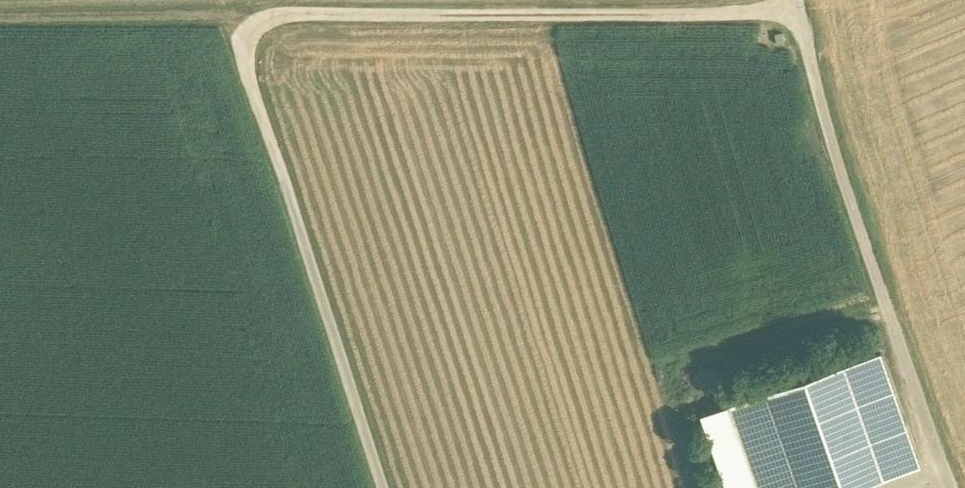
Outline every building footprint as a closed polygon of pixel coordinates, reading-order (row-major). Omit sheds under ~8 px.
[(920,466),(880,353),(843,365),(883,480),(920,466)] [(843,365),(767,392),(800,487),(859,487),(883,480),(843,365)] [(767,392),(728,406),(757,487),(800,487),(767,392)]
